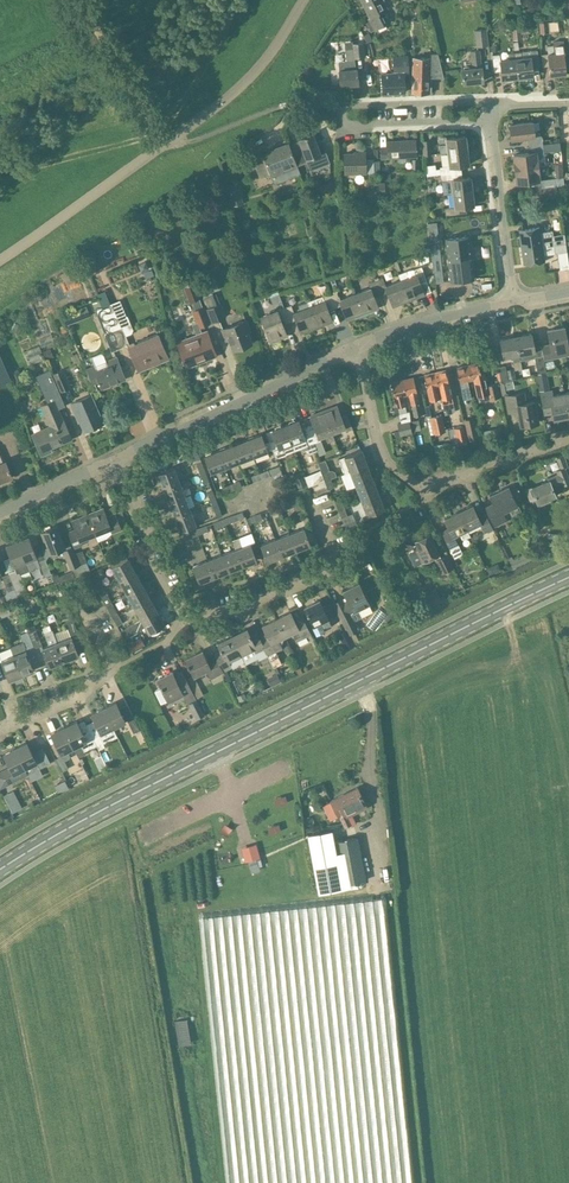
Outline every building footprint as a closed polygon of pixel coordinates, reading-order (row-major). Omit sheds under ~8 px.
[(384,3),(383,0),(362,0),(367,11),(368,11),(370,16),(364,19),(370,31),(387,23),(381,12),(387,8),(384,3)] [(549,32),(548,22),(539,23),(540,33),(549,32)] [(522,40),(520,27),(512,28),(513,40),(522,40)] [(488,45),(487,29),(474,30),(476,46),(488,45)] [(369,33),(364,35),(367,42),(372,40),(369,33)] [(553,45),(546,45),(549,75),(564,73),(563,53),(564,53),(563,41),(553,42),(553,45)] [(365,56),(364,42),(352,43),(352,46),(345,47),(346,60),(338,61),(340,85),(358,83),(356,68),(355,68),(354,58),(365,56)] [(481,66),(479,49),(470,50),(472,67),(461,68),(463,82),(483,80),(481,65),(481,66)] [(537,50),(514,53),(517,77),(532,75),(531,68),(539,67),(537,50)] [(413,56),(412,91),(430,92),(431,77),(431,74),(435,74),(435,77),(443,77),(438,53),(430,54),(429,57),(413,56)] [(517,77),(514,53),(508,53),(509,59),(500,60),(499,54),(492,55),(494,72),(501,71),(502,78),(517,77)] [(409,72),(408,54),(392,55),(393,73),(381,73),(382,92),(405,91),(404,73),(409,72)] [(528,138),(529,145),(543,144),(541,135),(536,130),(533,131),(532,122),(509,124),(510,140),(528,138)] [(301,145),(290,148),(297,164),(315,157),(319,166),(330,162),(326,151),(320,153),(313,133),(310,134),(308,130),(298,134),(299,138),(298,138),(301,145)] [(447,144),(439,145),(440,152),(447,152),(466,149),(465,135),(446,138),(447,144)] [(416,155),(415,139),(387,141),(388,147),(380,147),(381,157),(416,155)] [(422,142),(421,142),(422,149),(423,149),(423,155),(432,154),(432,151),(431,139),(422,140),(422,142)] [(530,153),(512,155),(514,169),(537,166),(537,159),(540,158),(544,154),(544,152),(561,149),(560,141),(543,144),(529,145),(530,153)] [(297,164),(290,148),(289,144),(262,154),(253,158),(260,176),(269,172),(271,176),(297,166),(297,164)] [(440,167),(441,174),(461,171),(460,165),(468,164),(466,149),(447,152),(449,166),(440,167)] [(365,159),(365,151),(356,152),(356,153),(344,153),(344,173),(374,172),(373,161),(373,158),(365,159)] [(537,166),(514,169),(516,183),(539,180),(537,166)] [(452,193),(472,191),(470,177),(462,178),(461,171),(441,174),(441,180),(450,179),(452,193)] [(564,185),(564,177),(563,177),(556,178),(542,180),(543,187),(564,185)] [(375,182),(376,195),(385,195),(384,181),(375,182)] [(558,196),(556,186),(531,190),(533,199),(558,196)] [(316,187),(309,190),(313,201),(320,198),(316,187)] [(229,191),(228,191),(231,205),(242,203),(239,189),(238,189),(229,191)] [(473,205),(472,191),(452,193),(454,207),(445,208),(446,215),(466,213),(466,206),(473,205)] [(140,217),(134,219),(136,226),(143,224),(140,217)] [(316,220),(316,229),(325,229),(325,220),(316,220)] [(427,223),(430,252),(430,254),(440,253),(436,222),(427,223)] [(548,246),(566,243),(564,233),(553,235),(552,230),(540,232),(539,227),(518,230),(521,247),(547,243),(548,246)] [(468,236),(445,238),(447,253),(449,271),(450,281),(473,278),(468,236)] [(547,243),(521,247),(524,264),(545,261),(544,255),(567,251),(566,243),(548,246),(547,243)] [(145,261),(138,264),(142,272),(149,268),(145,261)] [(401,280),(408,300),(424,294),(420,284),(427,281),(422,266),(414,269),(406,271),(398,274),(401,280)] [(448,269),(435,270),(436,281),(449,280),(448,269)] [(214,276),(201,281),(207,294),(219,290),(214,276)] [(408,300),(401,280),(386,286),(382,277),(375,280),(381,294),(387,292),(392,306),(408,300)] [(381,294),(375,280),(368,283),(370,288),(355,294),(362,313),(379,307),(375,296),(381,294)] [(197,289),(194,282),(184,287),(190,302),(192,301),(195,309),(192,310),(196,322),(192,323),(197,336),(177,343),(183,359),(182,360),(183,362),(185,362),(187,368),(217,357),(207,332),(202,334),(199,327),(211,323),(204,306),(202,306),(199,298),(200,298),(200,297),(201,296),(198,288),(197,289)] [(329,293),(335,307),(342,305),(347,319),(362,313),(355,294),(340,299),(336,290),(329,293)] [(204,297),(203,298),(207,308),(205,308),(211,323),(227,317),(221,302),(219,303),(215,293),(204,297)] [(316,298),(307,301),(316,327),(333,321),(329,310),(335,307),(329,293),(322,296),(324,301),(318,303),(316,298)] [(278,294),(270,297),(272,304),(281,301),(278,294)] [(120,300),(95,310),(111,352),(129,344),(126,335),(120,322),(129,318),(128,315),(126,315),(120,300)] [(291,305),(284,308),(289,321),(295,319),(301,333),(316,327),(307,301),(298,305),(300,310),(294,312),(291,305)] [(289,321),(284,308),(261,316),(271,341),(287,335),(283,324),(289,321)] [(251,330),(246,319),(222,329),(226,340),(229,339),(234,351),(252,343),(247,331),(251,330)] [(15,323),(11,330),(18,334),(22,326),(15,323)] [(543,354),(544,359),(564,355),(563,346),(568,345),(565,327),(547,330),(550,345),(541,346),(543,354)] [(168,358),(157,333),(128,345),(139,370),(168,358)] [(51,334),(38,340),(41,346),(54,341),(51,334)] [(531,334),(516,337),(519,354),(520,354),(520,359),(535,357),(534,356),(543,354),(541,346),(534,348),(531,334)] [(520,361),(521,361),(520,359),(520,354),(519,354),(516,337),(500,340),(503,357),(512,356),(515,370),(522,368),(520,361)] [(39,345),(24,351),(27,358),(29,357),(40,353),(42,352),(39,345)] [(50,349),(43,352),(46,359),(53,356),(50,349)] [(40,353),(29,357),(31,364),(42,360),(40,353)] [(96,370),(108,366),(106,361),(103,353),(91,357),(94,366),(96,370)] [(546,372),(544,359),(543,354),(534,356),(535,357),(538,373),(546,372)] [(124,379),(116,357),(106,361),(108,366),(96,370),(94,366),(87,369),(93,384),(99,382),(101,388),(124,379)] [(0,358),(0,383),(10,379),(0,358)] [(478,363),(467,365),(470,380),(473,380),(478,402),(500,397),(497,383),(487,385),(486,381),(483,382),(478,363)] [(467,381),(470,380),(467,365),(456,368),(463,400),(471,398),(469,391),(467,381)] [(71,387),(63,369),(52,374),(60,392),(71,387)] [(509,370),(505,370),(507,379),(511,378),(515,378),(514,373),(513,369),(509,370)] [(18,370),(11,373),(16,386),(24,383),(18,370)] [(49,427),(32,434),(41,455),(50,450),(49,447),(71,438),(59,408),(54,396),(60,394),(50,370),(36,376),(47,402),(40,405),(49,427)] [(445,370),(435,372),(441,402),(442,402),(442,404),(453,401),(445,370)] [(441,402),(435,372),(424,375),(429,400),(437,399),(438,402),(441,402)] [(413,377),(402,380),(406,395),(409,394),(414,417),(422,415),(413,377)] [(403,396),(406,395),(402,380),(391,382),(399,414),(407,413),(406,405),(405,406),(403,396)] [(503,380),(498,381),(500,396),(506,395),(508,392),(506,380),(503,380)] [(554,420),(568,417),(564,393),(553,396),(552,391),(540,393),(545,414),(553,413),(554,420)] [(526,403),(524,393),(505,397),(509,413),(518,411),(521,426),(538,422),(534,401),(526,403)] [(103,423),(91,395),(71,403),(77,417),(79,417),(85,431),(103,423)] [(337,406),(324,411),(332,433),(344,428),(345,431),(352,429),(346,413),(340,416),(337,406)] [(332,433),(324,411),(311,416),(315,425),(308,428),(313,443),(321,440),(320,437),(325,435),(328,442),(334,439),(332,433)] [(446,431),(442,414),(429,417),(433,433),(446,431)] [(479,437),(474,417),(463,420),(468,440),(469,439),(470,442),(475,440),(475,438),(479,437)] [(412,433),(409,420),(397,423),(400,436),(412,433)] [(420,431),(418,420),(411,422),(413,432),(420,431)] [(285,426),(294,450),(313,443),(308,428),(302,430),(298,421),(285,426)] [(467,439),(464,425),(454,427),(457,441),(467,439)] [(288,453),(294,450),(285,426),(273,430),(277,440),(270,443),(274,454),(275,457),(280,457),(285,455),(288,453)] [(490,429),(483,431),(485,439),(492,438),(490,429)] [(261,435),(246,440),(253,457),(254,456),(256,461),(269,457),(267,451),(261,435)] [(252,457),(246,440),(232,446),(239,462),(252,457)] [(232,446),(218,451),(225,467),(239,462),(232,446)] [(196,448),(185,453),(189,464),(200,459),(196,448)] [(344,474),(350,471),(367,465),(361,450),(339,459),(344,474)] [(210,473),(225,467),(218,451),(204,456),(210,473)] [(548,480),(526,490),(530,500),(536,498),(538,503),(539,505),(550,501),(549,498),(556,495),(552,487),(561,484),(562,486),(568,483),(568,476),(565,468),(568,466),(564,453),(555,456),(560,468),(556,470),(557,473),(547,477),(548,480)] [(11,476),(5,461),(3,462),(0,456),(0,481),(11,476)] [(318,462),(322,473),(328,471),(324,460),(318,462)] [(200,474),(206,472),(202,461),(196,464),(200,474)] [(350,471),(356,486),(373,479),(367,465),(350,471)] [(158,474),(163,488),(180,482),(174,468),(158,474)] [(274,468),(259,473),(261,479),(276,473),(274,468)] [(320,470),(304,476),(308,485),(309,485),(311,484),(323,479),(320,470)] [(206,472),(200,474),(204,484),(210,482),(206,472)] [(261,479),(259,473),(251,476),(254,482),(261,479)] [(301,473),(293,475),(298,487),(305,485),(301,473)] [(331,479),(325,481),(328,489),(334,487),(331,479)] [(356,486),(362,500),(379,493),(373,479),(356,486)] [(231,484),(233,490),(242,487),(240,480),(231,484)] [(169,502),(185,496),(180,482),(163,488),(169,502)] [(523,498),(516,483),(490,495),(494,504),(485,508),(494,527),(506,521),(502,512),(508,509),(512,516),(521,512),(516,501),(523,498)] [(225,493),(233,490),(231,484),(223,487),(225,493)] [(195,491),(196,499),(206,498),(205,490),(195,491)] [(211,502),(211,503),(217,500),(213,490),(207,492),(211,502)] [(385,508),(379,493),(362,500),(368,515),(385,508)] [(190,510),(185,496),(169,502),(174,517),(190,510)] [(335,501),(338,510),(344,507),(341,499),(335,501)] [(217,500),(211,503),(212,506),(217,518),(223,515),(217,500)] [(290,502),(279,506),(281,511),(291,507),(290,502)] [(279,506),(269,510),(271,515),(281,511),(279,506)] [(473,506),(459,512),(467,530),(468,530),(481,523),(485,532),(493,529),(485,513),(478,517),(473,506)] [(344,507),(338,510),(341,517),(347,515),(344,507)] [(103,509),(87,515),(98,542),(107,538),(112,533),(122,529),(115,512),(106,516),(103,509)] [(196,525),(190,510),(174,517),(180,531),(196,525)] [(467,530),(459,512),(445,519),(449,528),(442,532),(454,558),(462,554),(454,536),(460,533),(463,539),(470,536),(468,530),(467,530)] [(263,518),(260,513),(250,517),(252,523),(263,518)] [(234,514),(223,519),(225,524),(236,520),(234,515),(234,514)] [(95,535),(87,515),(72,521),(75,529),(67,531),(74,549),(82,545),(81,541),(95,535)] [(215,528),(225,524),(223,519),(213,522),(215,528)] [(71,568),(75,576),(83,572),(80,564),(79,564),(74,553),(72,546),(65,549),(55,525),(50,527),(49,524),(41,527),(42,530),(41,531),(50,554),(57,551),(60,559),(65,557),(70,569),(71,568)] [(206,525),(195,530),(198,535),(208,531),(206,525)] [(296,532),(289,534),(295,551),(310,546),(308,542),(313,540),(309,530),(304,532),(303,529),(296,532)] [(198,535),(195,530),(186,533),(188,539),(198,535)] [(281,556),(295,551),(289,534),(275,540),(281,556)] [(419,550),(416,551),(409,554),(414,565),(422,562),(434,557),(442,574),(454,567),(447,554),(440,557),(429,535),(415,542),(419,550)] [(28,537),(17,542),(25,562),(36,558),(28,537)] [(235,550),(241,566),(256,561),(249,544),(242,547),(239,537),(232,540),(236,550),(235,550)] [(267,562),(281,556),(275,540),(261,545),(267,562)] [(547,540),(538,548),(544,554),(553,547),(547,540)] [(8,573),(14,588),(15,588),(18,598),(21,597),(28,594),(20,574),(28,571),(17,542),(6,546),(15,570),(8,573)] [(81,550),(74,553),(79,564),(80,564),(83,572),(89,570),(81,550)] [(227,572),(241,566),(235,550),(221,555),(227,572)] [(185,554),(179,556),(181,563),(188,561),(185,554)] [(207,561),(213,577),(227,572),(221,555),(207,561)] [(120,580),(135,572),(128,558),(112,567),(120,580)] [(45,559),(38,561),(44,577),(51,574),(45,559)] [(199,583),(213,577),(207,561),(193,566),(199,583)] [(123,586),(127,593),(143,585),(135,572),(120,580),(123,586)] [(14,588),(8,573),(2,576),(8,591),(14,588)] [(99,592),(104,589),(100,581),(94,584),(99,592)] [(347,599),(344,600),(342,597),(332,603),(346,629),(348,635),(358,630),(358,629),(360,627),(354,623),(350,614),(353,611),(354,612),(359,610),(363,618),(373,613),(358,584),(343,591),(347,599)] [(56,585),(48,588),(51,595),(59,591),(56,585)] [(143,585),(127,593),(134,607),(150,598),(143,585)] [(15,588),(14,588),(8,591),(5,594),(6,595),(8,602),(15,599),(18,598),(15,588)] [(104,589),(99,592),(103,599),(108,596),(104,589)] [(92,591),(86,594),(92,605),(93,605),(99,602),(92,591)] [(428,592),(420,596),(424,605),(426,609),(441,602),(438,595),(431,599),(428,592)] [(134,607),(142,619),(142,620),(157,611),(150,598),(134,607)] [(340,619),(331,600),(321,605),(319,600),(304,608),(313,625),(321,621),(324,627),(340,619)] [(106,605),(113,619),(119,615),(111,602),(106,605)] [(142,619),(133,624),(136,631),(145,626),(150,634),(165,625),(157,611),(142,620),(142,619)] [(290,613),(277,620),(285,637),(292,633),(296,641),(311,634),(302,615),(293,619),(290,613)] [(119,615),(113,619),(117,626),(123,622),(119,615)] [(67,628),(54,633),(53,633),(63,661),(78,655),(71,637),(78,635),(72,619),(65,622),(67,628)] [(259,635),(258,636),(267,655),(268,655),(275,651),(282,648),(278,640),(285,637),(277,620),(263,626),(266,632),(259,635)] [(321,621),(313,625),(317,634),(326,630),(324,627),(321,621)] [(120,631),(125,639),(130,636),(126,628),(120,631)] [(43,648),(35,651),(38,658),(46,655),(46,657),(50,666),(63,661),(53,633),(54,633),(52,629),(44,632),(49,646),(43,648)] [(259,660),(268,655),(267,655),(257,634),(250,638),(246,630),(232,637),(242,656),(246,665),(258,659),(259,660)] [(22,642),(11,647),(11,648),(22,675),(33,670),(31,663),(30,661),(38,658),(35,651),(29,635),(28,631),(19,635),(22,642)] [(37,632),(29,635),(35,651),(43,648),(37,632)] [(145,644),(141,637),(128,644),(132,651),(145,644)] [(220,650),(213,653),(214,655),(222,672),(223,671),(227,670),(232,667),(229,661),(242,656),(232,637),(217,644),(220,650)] [(0,661),(2,661),(9,680),(22,675),(11,647),(0,652),(0,660),(0,661)] [(210,679),(223,673),(214,655),(208,658),(206,652),(204,653),(202,651),(186,659),(194,677),(194,676),(207,670),(210,679)] [(172,673),(157,680),(161,688),(155,691),(162,704),(168,701),(175,698),(177,701),(183,698),(187,704),(195,699),(195,698),(186,680),(181,670),(173,674),(172,673)] [(277,674),(268,679),(271,686),(280,682),(277,674)] [(245,693),(237,697),(240,703),(247,699),(245,693)] [(196,700),(189,704),(197,720),(203,716),(196,700)] [(116,702),(103,708),(113,728),(125,722),(116,702)] [(113,728),(103,708),(91,714),(101,734),(113,728)] [(134,718),(128,721),(134,732),(139,729),(134,718)] [(76,722),(64,728),(73,748),(78,758),(85,755),(84,752),(96,746),(92,738),(90,733),(83,736),(76,722)] [(73,748),(64,728),(51,734),(60,754),(61,754),(62,756),(55,760),(61,772),(67,769),(68,769),(64,761),(69,758),(70,756),(67,751),(73,748)] [(96,746),(99,751),(105,748),(99,735),(92,738),(96,746)] [(26,743),(15,749),(24,768),(31,765),(34,770),(38,768),(50,763),(44,749),(32,755),(31,753),(26,743)] [(24,768),(15,749),(3,755),(9,768),(0,772),(7,785),(20,778),(27,775),(24,769),(24,768)] [(366,807),(357,788),(331,800),(338,816),(339,816),(344,826),(350,823),(352,826),(357,823),(352,814),(366,807)] [(274,806),(288,801),(285,794),(272,798),(274,806)] [(11,812),(19,809),(16,802),(8,806),(11,812)] [(264,826),(266,834),(280,831),(279,823),(264,826)] [(334,841),(332,829),(307,834),(318,892),(350,886),(350,883),(366,880),(358,837),(334,841)] [(255,844),(242,848),(246,861),(259,858),(255,844)] [(191,1043),(187,1019),(174,1021),(179,1045),(191,1043)]
